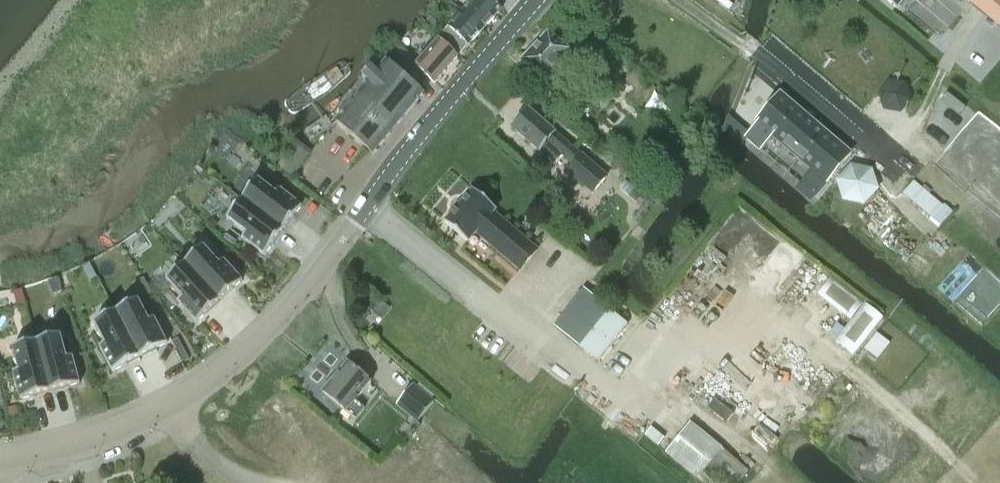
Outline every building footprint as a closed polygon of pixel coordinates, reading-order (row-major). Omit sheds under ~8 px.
[(463,13),(483,32),(503,10),(492,0),(475,0),(463,13)] [(896,8),(903,0),(886,0),(896,8)] [(968,3),(999,29),(999,0),(971,0),(968,3)] [(463,53),(483,32),(463,13),(443,35),(463,53)] [(569,52),(547,31),(520,61),(542,81),(569,52)] [(416,67),(435,84),(458,59),(439,42),(416,67)] [(402,49),(394,57),(408,70),(416,62),(402,49)] [(369,70),(336,97),(350,108),(337,124),(374,155),(423,96),(386,65),(377,76),(369,70)] [(636,71),(626,82),(636,91),(628,100),(638,109),(646,100),(656,89),(636,71)] [(749,134),(745,138),(759,150),(771,137),(780,144),(790,153),(826,183),(850,154),(780,94),(755,123),(757,124),(749,134)] [(554,165),(562,156),(572,165),(567,171),(593,193),(606,178),(527,110),(511,128),(539,152),(554,165)] [(851,164),(835,180),(841,200),(863,205),(879,189),(871,170),(851,164)] [(242,201),(283,232),(301,207),(278,189),(274,194),(257,181),(242,201)] [(914,182),(903,195),(931,219),(930,221),(939,229),(953,213),(944,206),(943,207),(914,182)] [(472,190),(444,223),(468,243),(476,234),(519,271),(537,251),(493,213),(496,211),(472,190)] [(264,256),(283,232),(242,201),(227,221),(244,234),(240,238),(264,256)] [(878,246),(917,281),(935,260),(897,225),(878,246)] [(184,265),(219,302),(242,281),(222,259),(217,263),(203,247),(184,265)] [(196,323),(219,302),(184,265),(166,282),(180,297),(176,301),(196,323)] [(553,327),(594,361),(625,323),(584,290),(553,327)] [(116,313),(140,358),(167,344),(153,317),(148,320),(138,301),(116,313)] [(112,373),(140,358),(116,313),(94,324),(104,343),(98,346),(112,373)] [(36,343),(50,392),(80,384),(72,355),(66,357),(61,336),(36,343)] [(20,401),(50,392),(36,343),(12,350),(18,370),(12,372),(20,401)] [(347,363),(322,393),(356,421),(365,410),(355,403),(371,383),(347,363)] [(396,406),(417,423),(434,403),(413,386),(396,406)] [(749,472),(690,424),(666,453),(702,482),(740,482),(749,472)]
